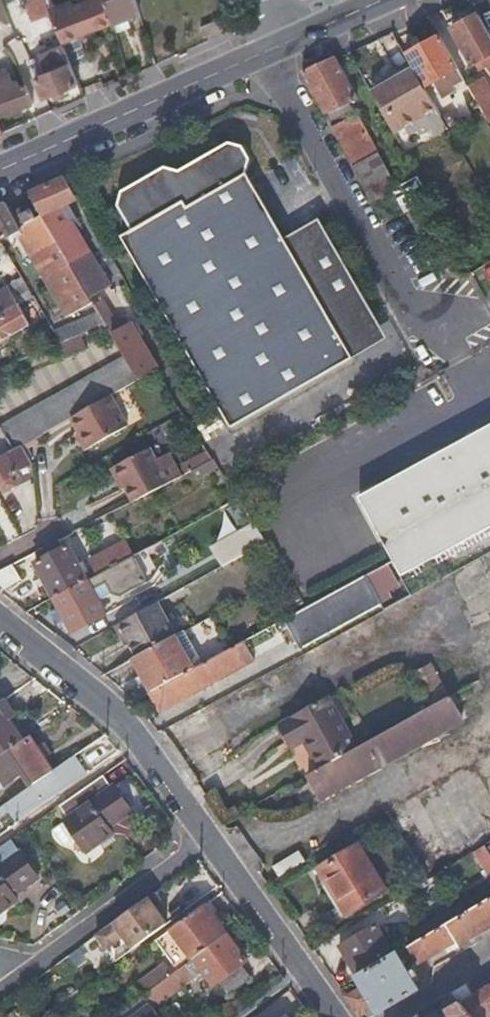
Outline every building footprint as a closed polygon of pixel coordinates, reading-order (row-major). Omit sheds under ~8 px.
[(27,25),(49,19),(44,7),(42,0),(19,0),(27,25)] [(137,16),(133,0),(100,0),(101,1),(110,26),(114,37),(129,32),(126,21),(137,16)] [(59,45),(110,26),(101,1),(72,12),(69,5),(52,11),(50,5),(44,7),(49,19),(59,45)] [(480,16),(453,31),(473,66),(477,65),(480,71),(489,66),(489,68),(489,34),(480,16)] [(442,38),(408,57),(414,68),(416,72),(426,89),(434,85),(441,99),(454,92),(452,88),(465,80),(442,38)] [(38,102),(71,89),(58,54),(33,63),(39,79),(30,82),(38,102)] [(303,74),(306,79),(327,115),(350,103),(358,99),(334,60),(303,74)] [(416,72),(373,92),(396,133),(440,112),(426,89),(416,72)] [(29,105),(23,88),(8,93),(2,79),(0,80),(0,117),(29,105)] [(489,123),(489,92),(484,82),(470,89),(489,123)] [(350,103),(327,115),(334,127),(357,116),(350,103)] [(357,116),(334,127),(356,166),(378,154),(357,116)] [(244,169),(246,173),(251,158),(244,146),(229,145),(180,171),(166,168),(123,192),(118,206),(133,230),(244,169)] [(356,166),(370,191),(391,179),(378,154),(356,166)] [(352,324),(300,227),(283,237),(246,173),(244,169),(133,230),(123,236),(231,425),(351,357),(337,332),(352,324)] [(431,197),(420,176),(397,188),(408,210),(431,197)] [(62,179),(28,194),(41,216),(92,303),(96,310),(98,314),(104,326),(123,361),(134,384),(152,374),(155,372),(133,326),(116,334),(94,296),(106,289),(74,233),(79,230),(65,204),(74,199),(65,184),(62,179)] [(18,230),(37,218),(28,204),(9,215),(18,230)] [(11,234),(14,232),(1,205),(0,205),(0,240),(11,234)] [(14,232),(11,234),(65,319),(92,303),(41,216),(37,218),(18,230),(14,232)] [(318,217),(300,227),(352,324),(373,313),(318,217)] [(0,289),(0,340),(26,326),(4,287),(0,289)] [(91,331),(104,326),(98,314),(96,310),(85,316),(91,331)] [(56,334),(62,344),(83,335),(91,332),(86,321),(56,334)] [(83,335),(62,344),(69,356),(88,349),(83,335)] [(134,384),(123,361),(0,427),(0,431),(3,436),(0,438),(0,456),(15,447),(67,420),(106,399),(134,384)] [(122,429),(106,399),(67,420),(84,451),(122,429)] [(487,432),(473,439),(481,445),(489,440),(489,431),(487,432)] [(377,524),(476,470),(489,462),(489,440),(481,445),(473,439),(442,455),(440,465),(380,495),(377,488),(362,496),(377,524)] [(9,487),(6,479),(13,476),(12,472),(26,466),(25,463),(15,447),(0,456),(0,491),(9,487)] [(132,501),(166,483),(147,448),(114,466),(124,486),(132,501)] [(442,455),(377,488),(380,495),(440,465),(442,455)] [(476,470),(489,495),(489,462),(476,470)] [(214,470),(209,463),(188,473),(192,481),(214,470)] [(124,486),(114,466),(108,469),(119,489),(124,486)] [(377,524),(396,558),(489,506),(489,495),(476,470),(377,524)] [(396,558),(404,574),(489,529),(489,506),(396,558)] [(222,567),(266,541),(254,521),(210,547),(222,567)] [(31,563),(49,597),(128,555),(120,540),(87,558),(91,568),(85,571),(79,560),(75,562),(66,544),(59,547),(55,540),(34,551),(38,559),(31,563)] [(128,555),(49,597),(67,631),(101,613),(94,600),(107,592),(116,595),(142,581),(128,555)] [(1,591),(23,580),(14,564),(0,571),(0,590),(1,591)] [(368,573),(308,606),(289,617),(303,645),(383,601),(368,573)] [(132,616),(116,625),(136,659),(172,638),(153,604),(132,616)] [(150,694),(147,695),(157,714),(249,663),(244,652),(248,650),(251,654),(259,649),(261,652),(280,642),(273,626),(198,667),(191,671),(150,694)] [(179,635),(172,638),(191,671),(198,667),(179,635)] [(131,661),(150,694),(191,671),(172,638),(136,659),(131,661)] [(23,741),(9,719),(15,716),(3,699),(0,701),(0,756),(23,741)] [(318,771),(304,778),(318,800),(459,722),(446,699),(407,721),(355,750),(318,771)] [(301,741),(318,771),(355,750),(330,702),(280,727),(287,742),(299,736),(301,741)] [(4,784),(24,771),(33,784),(54,769),(45,757),(52,752),(45,742),(38,747),(30,736),(23,741),(0,756),(0,778),(4,784)] [(299,736),(287,742),(290,746),(301,741),(299,736)] [(2,805),(0,806),(0,819),(9,813),(13,820),(45,798),(47,802),(60,793),(58,789),(84,772),(74,755),(54,769),(33,784),(2,805)] [(81,842),(130,808),(115,784),(110,787),(101,774),(57,805),(66,819),(52,829),(62,844),(76,835),(81,842)] [(133,811),(130,808),(81,842),(86,851),(112,833),(109,827),(133,811)] [(36,873),(11,838),(0,846),(0,898),(36,873)] [(381,891),(354,846),(316,870),(344,914),(381,891)] [(36,873),(0,898),(0,911),(17,899),(13,893),(38,876),(36,873)] [(153,895),(114,923),(96,936),(106,950),(124,937),(130,945),(163,920),(154,909),(160,904),(153,895)] [(409,947),(418,964),(489,922),(489,899),(466,913),(455,919),(425,937),(409,947)] [(192,961),(226,936),(203,905),(154,941),(177,972),(192,961)] [(425,937),(455,919),(447,906),(417,924),(425,937)] [(124,937),(106,950),(115,961),(166,924),(163,920),(130,945),(124,937)] [(355,977),(392,955),(374,926),(338,946),(355,977)] [(172,975),(180,985),(193,975),(196,977),(203,973),(213,986),(218,983),(226,995),(249,978),(241,966),(246,962),(226,936),(192,961),(177,972),(172,975)] [(349,1003),(354,1011),(369,1002),(376,1013),(416,990),(412,982),(416,980),(409,968),(405,970),(396,953),(392,955),(355,977),(361,987),(345,997),(349,1003)] [(153,989),(172,975),(163,965),(134,987),(142,997),(143,996),(153,989)] [(151,1006),(180,985),(172,975),(153,989),(143,996),(151,1006)] [(473,995),(459,1003),(450,1009),(453,1016),(489,1016),(489,986),(473,995)] [(459,1003),(473,995),(466,986),(453,993),(459,1003)] [(142,997),(134,987),(120,1006),(123,1010),(142,997)] [(151,1006),(136,1016),(159,1016),(151,1006)]
